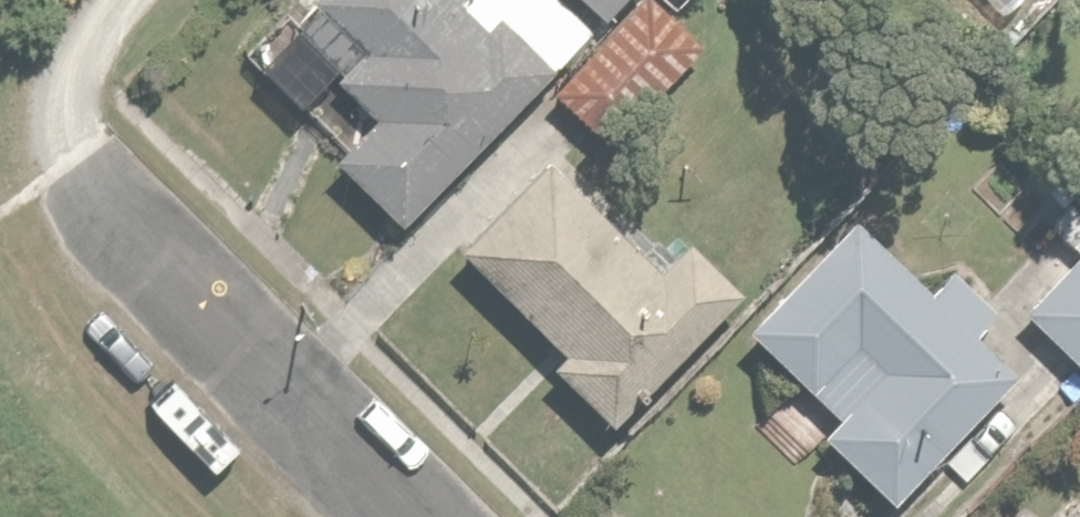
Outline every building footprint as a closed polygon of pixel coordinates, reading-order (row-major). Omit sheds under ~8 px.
[(291,6),(340,56),(317,79),(351,113),(318,145),(386,213),(539,59),(543,67),(591,20),(571,0),(297,0),(291,6)] [(662,0),(618,0),(547,82),(607,133),(696,30),(662,0)] [(606,9),(614,0),(595,0),(606,9)] [(650,244),(544,137),(453,228),(558,333),(534,358),(600,424),(740,284),(675,219),(650,244)] [(1047,226),(1063,241),(1008,299),(1079,367),(1079,191),(1047,226)] [(925,272),(842,202),(739,325),(832,403),(812,427),(888,491),(1017,338),(983,309),(992,298),(940,255),(925,272)] [(1057,485),(1023,516),(1079,516),(1079,510),(1057,485)] [(1000,500),(982,516),(1015,516),(1000,500)]
